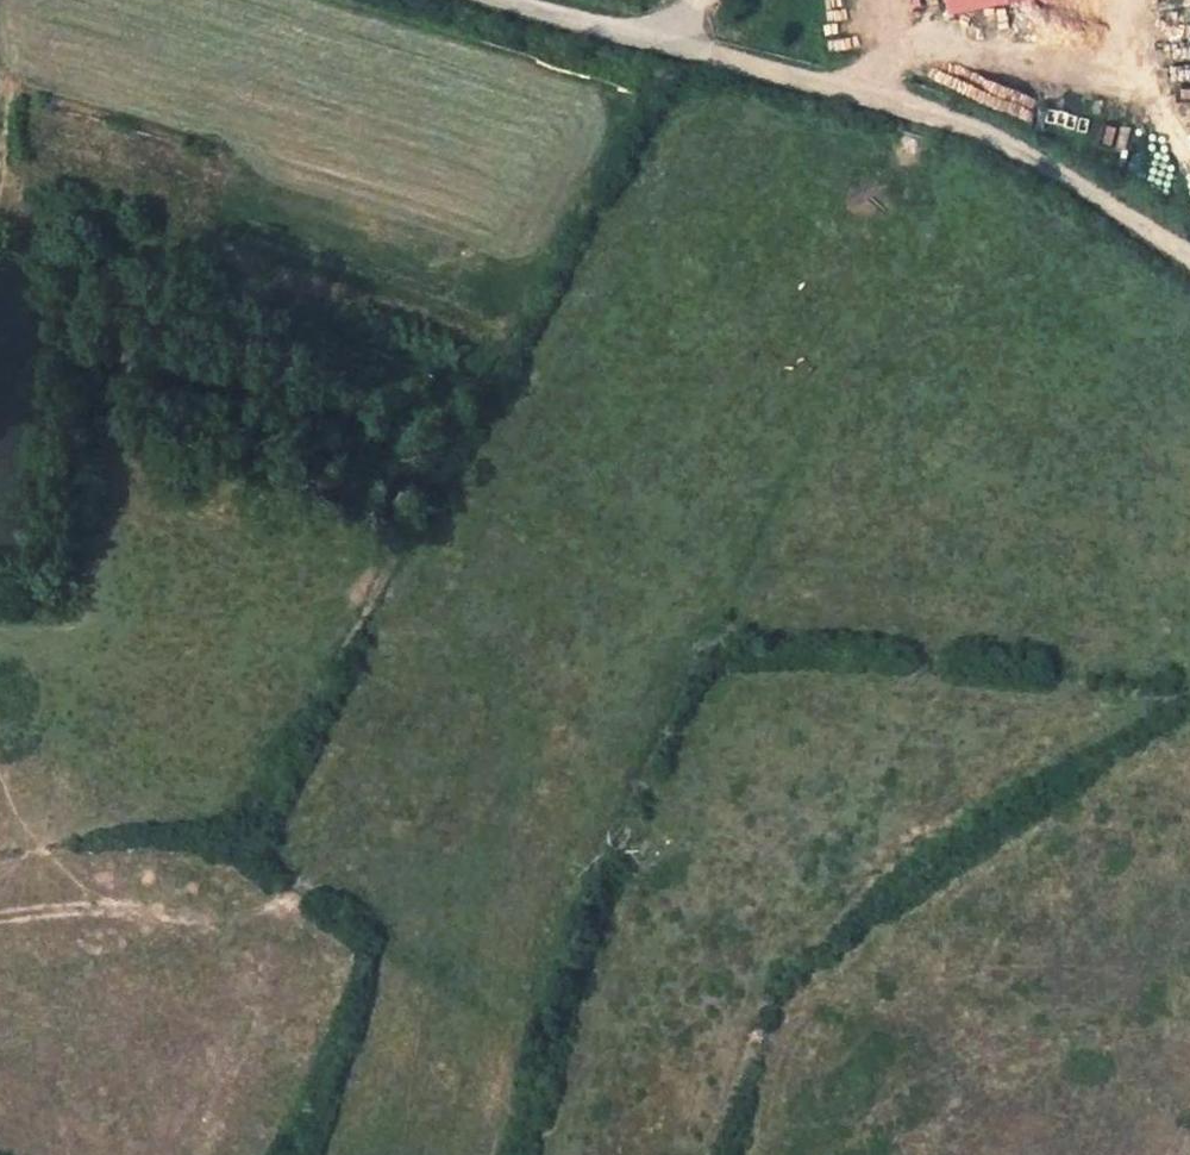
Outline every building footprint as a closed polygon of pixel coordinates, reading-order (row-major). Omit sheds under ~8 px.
[(955,23),(1055,0),(950,0),(955,23)] [(1052,111),(1049,125),(1085,132),(1088,119),(1052,111)]
